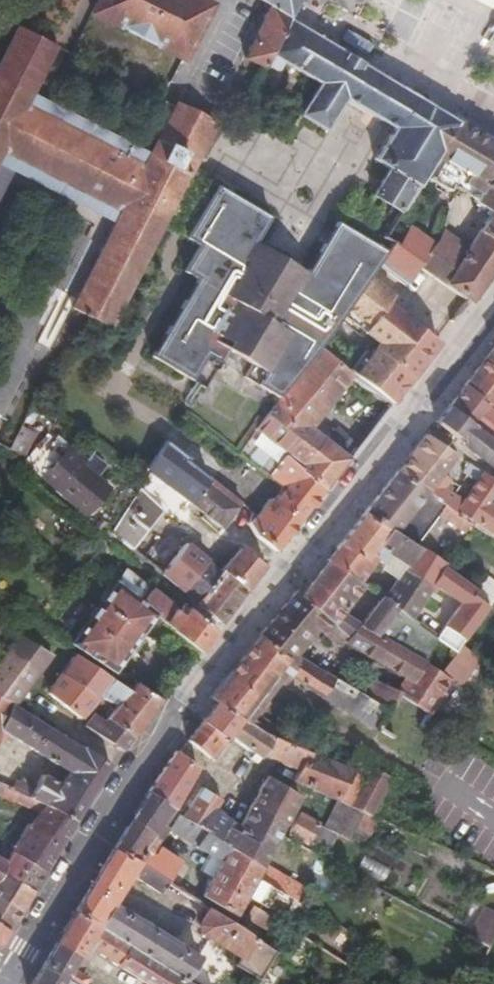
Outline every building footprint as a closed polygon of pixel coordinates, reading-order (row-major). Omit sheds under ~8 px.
[(183,58),(186,51),(208,8),(192,0),(97,0),(92,11),(183,58)] [(268,6),(292,20),(302,0),(256,0),(268,6)] [(268,6),(240,57),(264,71),(292,20),(268,6)] [(264,71),(249,97),(262,105),(285,65),(317,83),(338,46),(292,20),(264,71)] [(30,96),(55,47),(16,28),(0,59),(0,154),(0,153),(30,96)] [(317,83),(298,117),(323,131),(343,98),(392,128),(373,160),(391,171),(376,195),(406,214),(441,162),(463,124),(407,88),(338,46),(317,83)] [(118,213),(148,155),(54,108),(30,96),(0,153),(29,168),(27,173),(46,191),(60,197),(72,200),(79,201),(82,195),(118,213)] [(158,136),(155,142),(192,163),(211,125),(173,105),(158,136)] [(463,124),(441,162),(456,172),(448,186),(456,191),(465,178),(480,187),(493,166),(493,142),(463,124)] [(155,142),(148,155),(118,213),(112,224),(68,309),(91,320),(106,327),(185,176),(192,163),(155,142)] [(46,191),(27,173),(29,168),(0,153),(0,154),(0,167),(10,172),(46,191)] [(480,187),(470,203),(487,215),(468,243),(443,225),(440,237),(432,247),(417,264),(423,270),(411,287),(423,296),(436,279),(469,301),(493,269),(493,166),(480,187)] [(0,167),(0,191),(10,172),(0,167)] [(377,262),(382,255),(333,227),(302,277),(253,247),(268,223),(215,192),(184,243),(195,251),(180,277),(193,284),(149,361),(178,379),(200,392),(223,356),(229,359),(242,367),(248,370),(241,382),(271,400),(325,328),(346,298),(351,301),(373,268),(377,262)] [(112,224),(118,213),(82,195),(79,201),(72,200),(60,197),(112,224)] [(396,246),(390,242),(382,255),(377,262),(402,280),(406,283),(417,264),(432,247),(406,232),(396,246)] [(402,290),(406,283),(402,280),(377,262),(373,268),(402,290)] [(307,427),(349,372),(319,347),(274,405),(305,429),(307,427)] [(462,387),(493,415),(493,354),(490,351),(462,387)] [(242,367),(229,359),(221,371),(235,378),(242,367)] [(446,407),(493,443),(493,442),(493,415),(462,387),(446,407)] [(274,405),(235,454),(267,478),(285,459),(323,490),(350,455),(351,454),(339,444),(330,438),(326,443),(307,427),(305,429),(274,405)] [(434,423),(493,466),(493,444),(493,443),(446,407),(434,423)] [(351,454),(357,446),(345,436),(339,444),(351,454)] [(424,436),(396,470),(454,510),(461,500),(443,486),(447,480),(439,474),(454,455),(424,436)] [(23,444),(13,438),(7,449),(17,455),(23,444)] [(43,445),(33,438),(27,446),(29,447),(21,457),(80,511),(99,489),(43,445)] [(43,445),(99,489),(104,484),(92,474),(77,461),(78,459),(63,445),(58,451),(47,441),(43,445)] [(141,470),(187,504),(205,481),(180,463),(181,461),(160,443),(141,470)] [(77,461),(92,474),(102,463),(86,450),(78,459),(77,461)] [(275,552),(323,490),(285,459),(267,478),(279,487),(280,494),(275,501),(268,500),(249,525),(254,535),(275,552)] [(396,470),(363,512),(412,546),(435,513),(462,531),(469,521),(454,510),(396,470)] [(491,536),(493,532),(493,507),(488,503),(484,500),(493,488),(493,481),(480,472),(461,500),(454,510),(469,521),(491,536)] [(220,528),(238,505),(205,481),(187,504),(220,528)] [(153,508),(133,490),(105,530),(126,547),(153,508)] [(363,512),(348,531),(376,553),(382,546),(388,551),(381,561),(395,570),(401,561),(404,563),(415,548),(412,546),(363,512)] [(348,531),(326,558),(356,580),(376,553),(348,531)] [(193,602),(218,573),(185,545),(159,574),(193,602)] [(428,587),(442,565),(444,562),(418,545),(415,548),(404,563),(401,568),(428,587)] [(245,590),(263,567),(239,547),(221,569),(245,590)] [(326,558),(299,593),(348,634),(356,622),(340,611),(362,584),(360,583),(356,580),(326,558)] [(456,651),(460,645),(488,606),(469,594),(474,587),(442,565),(428,587),(426,589),(433,593),(438,586),(460,601),(436,635),(456,651)] [(409,615),(426,589),(428,587),(401,568),(382,595),(409,615)] [(219,623),(245,590),(221,569),(218,573),(193,602),(219,623)] [(117,587),(135,602),(146,590),(127,575),(117,587)] [(110,671),(152,616),(135,602),(117,587),(69,645),(110,671)] [(152,616),(196,653),(213,631),(185,608),(178,616),(146,590),(135,602),(152,616)] [(327,637),(343,640),(348,634),(299,593),(295,590),(258,635),(286,658),(292,651),(313,625),(327,637)] [(180,608),(183,605),(171,595),(168,598),(180,608)] [(360,624),(418,660),(436,635),(409,615),(382,595),(360,624)] [(397,690),(429,711),(447,677),(440,673),(418,660),(360,624),(356,622),(348,634),(343,640),(404,676),(397,690)] [(11,706),(48,655),(19,635),(0,659),(0,699),(11,706)] [(409,748),(429,711),(397,690),(387,709),(366,696),(292,651),(286,658),(258,635),(209,698),(217,702),(243,716),(252,706),(259,711),(267,701),(260,695),(274,678),(283,685),(290,676),(322,698),(409,748)] [(450,679),(471,652),(460,645),(456,651),(440,673),(447,677),(450,679)] [(120,702),(127,693),(74,655),(60,674),(95,700),(97,698),(104,690),(120,702)] [(79,719),(95,700),(60,674),(46,694),(79,719)] [(387,709),(397,690),(375,679),(366,696),(387,709)] [(120,751),(158,701),(136,683),(127,693),(120,702),(118,704),(104,722),(94,714),(84,727),(120,751)] [(118,704),(120,702),(104,690),(97,698),(118,704)] [(109,765),(82,747),(80,750),(11,706),(0,699),(0,739),(3,731),(68,772),(64,778),(60,785),(44,775),(35,785),(21,777),(13,790),(18,793),(74,821),(94,796),(109,765)] [(229,735),(243,716),(217,702),(202,721),(226,739),(229,735)] [(261,714),(256,724),(269,731),(275,734),(279,723),(261,714)] [(256,724),(243,716),(229,735),(259,759),(263,754),(298,771),(309,749),(275,734),(269,731),(256,724)] [(202,721),(187,741),(209,757),(211,755),(218,748),(226,739),(202,721)] [(363,813),(369,815),(389,781),(399,786),(406,775),(358,745),(346,765),(309,749),(298,771),(293,781),(339,802),(363,813)] [(218,748),(211,755),(215,759),(222,750),(218,748)] [(149,791),(176,809),(197,768),(175,752),(149,791)] [(263,862),(298,795),(266,777),(237,832),(227,827),(219,842),(259,869),(263,862)] [(18,793),(13,790),(0,784),(0,796),(13,802),(18,793)] [(202,789),(183,818),(205,833),(219,842),(227,827),(230,823),(215,812),(222,801),(202,789)] [(135,811),(162,827),(176,809),(149,791),(135,811)] [(64,838),(74,821),(18,793),(13,802),(36,814),(32,820),(29,824),(27,822),(11,849),(45,868),(64,838)] [(333,814),(356,825),(363,813),(339,802),(333,814)] [(112,849),(168,879),(180,861),(152,840),(162,827),(135,811),(112,849)] [(298,813),(289,829),(326,849),(335,832),(326,827),(298,813)] [(369,833),(376,819),(369,815),(363,813),(356,825),(355,826),(369,833)] [(349,839),(355,826),(356,825),(333,814),(326,827),(335,832),(349,839)] [(178,815),(168,830),(198,846),(205,833),(183,818),(178,815)] [(205,833),(198,846),(224,859),(202,895),(234,916),(246,894),(255,877),(259,869),(219,842),(205,833)] [(320,854),(295,840),(289,851),(314,865),(320,854)] [(45,868),(11,849),(4,862),(0,868),(0,871),(31,890),(45,868)] [(129,945),(184,980),(197,959),(114,905),(130,877),(158,895),(168,879),(112,849),(75,911),(97,925),(129,945)] [(255,877),(260,879),(268,884),(276,871),(263,862),(259,869),(255,877)] [(31,890),(0,871),(0,896),(20,908),(31,890)] [(268,884),(275,889),(295,900),(302,887),(276,871),(268,884)] [(246,894),(251,897),(260,879),(255,877),(246,894)] [(260,879),(251,897),(265,906),(275,889),(268,884),(260,879)] [(20,908),(0,896),(0,924),(7,928),(20,908)] [(204,904),(194,897),(191,903),(200,910),(204,904)] [(244,913),(273,931),(277,922),(250,905),(244,913)] [(493,929),(493,913),(481,906),(465,934),(486,945),(493,929)] [(251,977),(270,949),(236,926),(209,908),(199,924),(200,932),(211,939),(235,954),(229,962),(251,977)] [(75,911),(55,944),(77,959),(85,946),(97,925),(75,911)] [(270,934),(273,931),(244,913),(242,916),(270,934)] [(85,946),(116,965),(129,945),(97,925),(85,946)] [(43,964),(72,983),(81,983),(84,978),(70,970),(77,959),(55,944),(43,964)] [(184,980),(129,945),(116,965),(147,983),(191,983),(184,980)] [(43,964),(31,983),(72,983),(43,964)]
